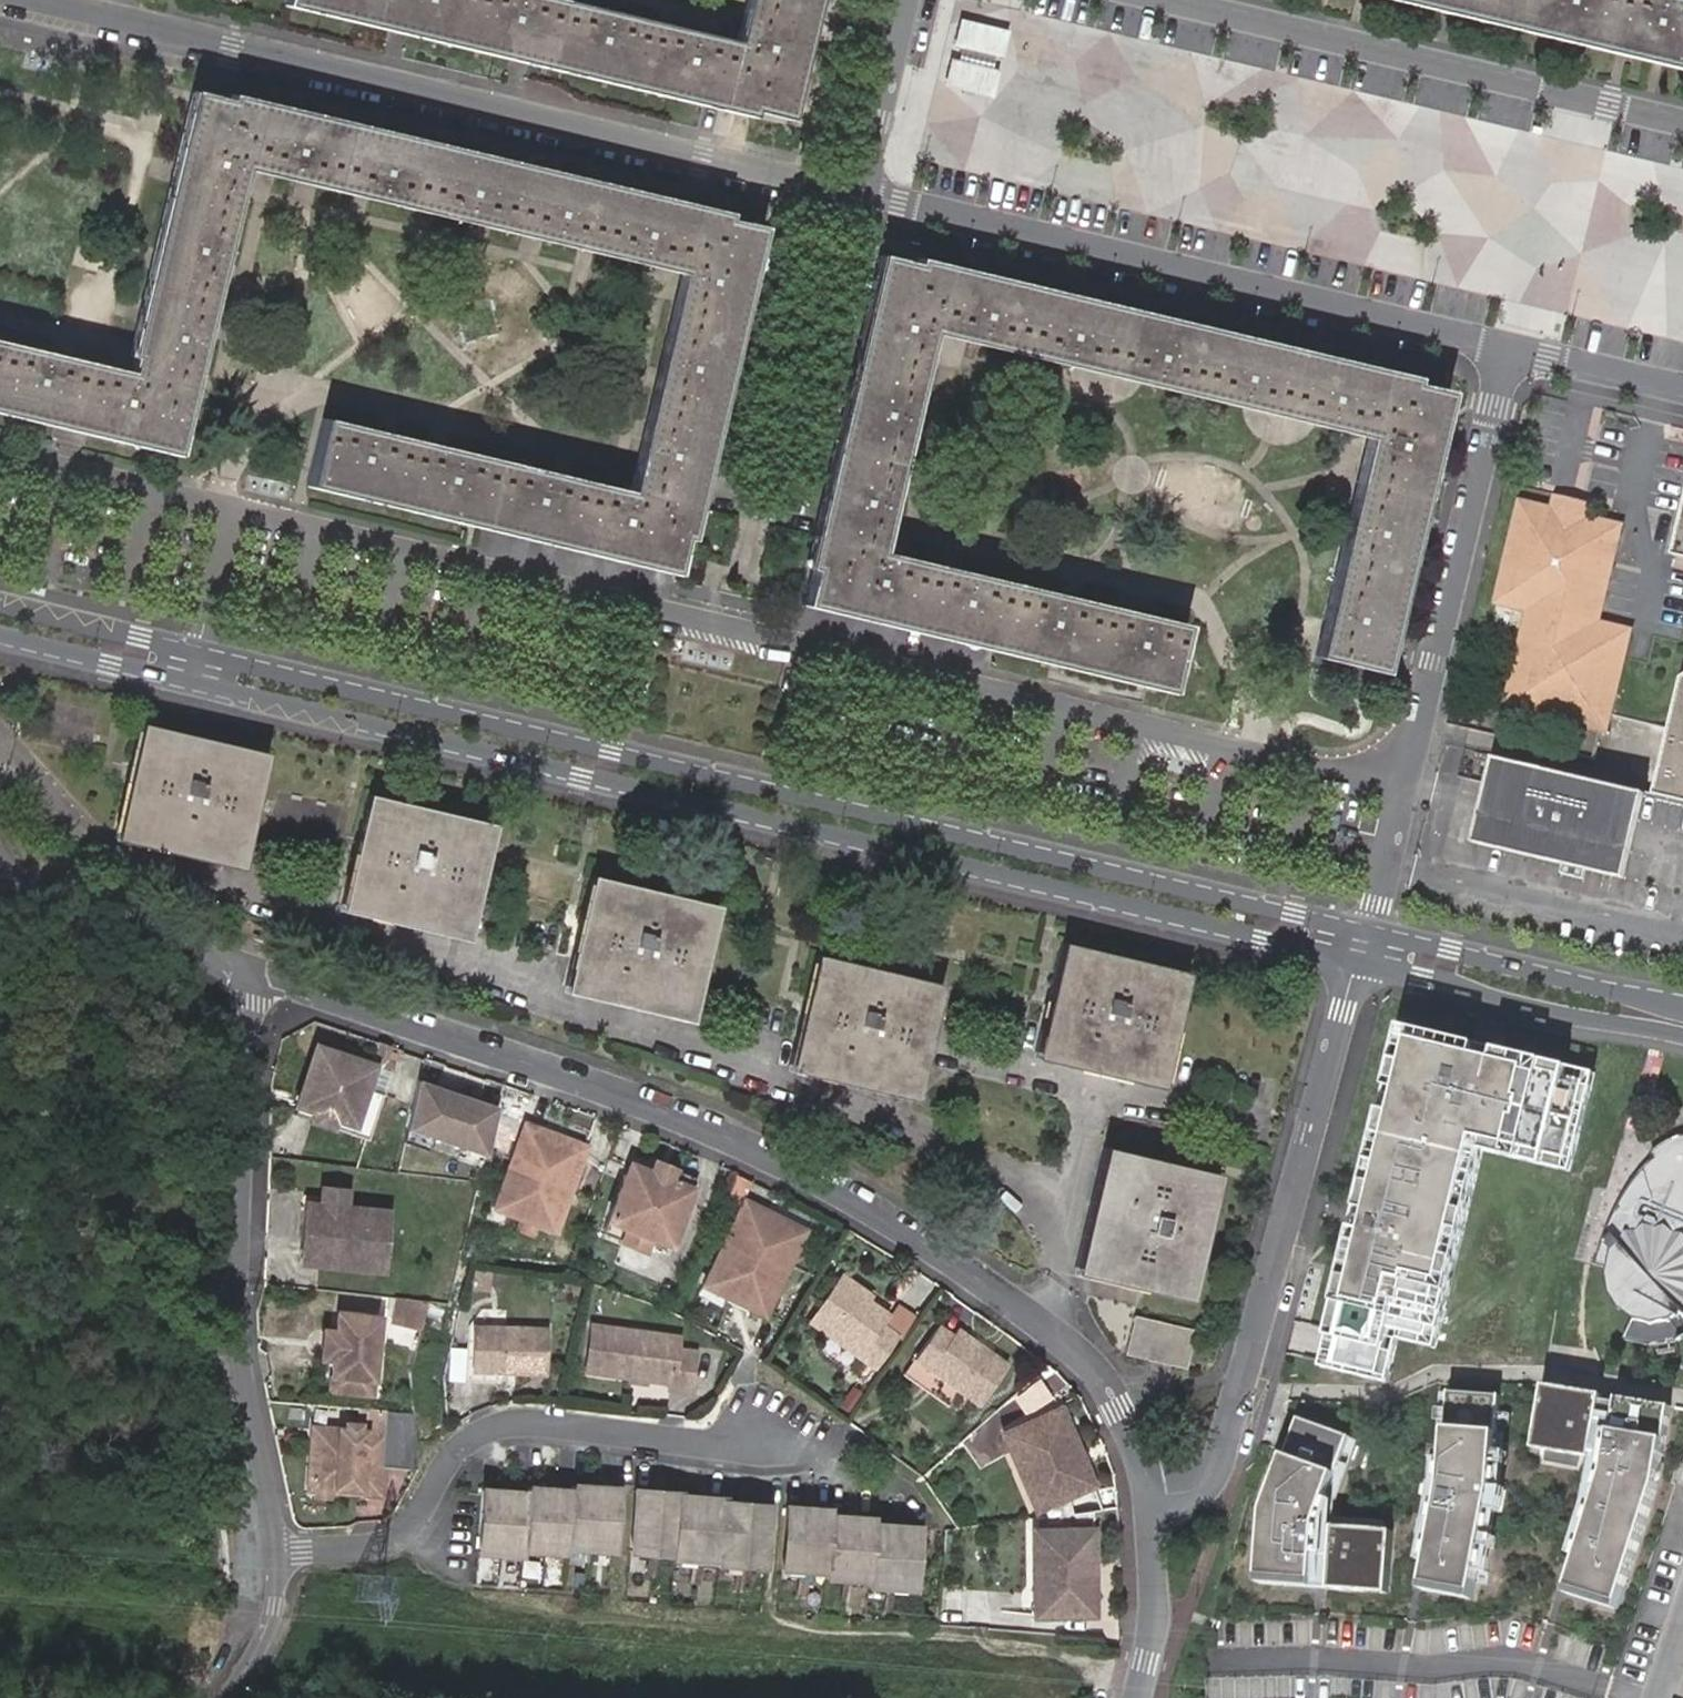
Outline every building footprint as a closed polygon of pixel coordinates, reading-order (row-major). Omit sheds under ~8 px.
[(291,5),(768,117),(771,106),(785,109),(788,101),(813,0),(749,0),(739,41),(561,0),(292,0),(291,5)] [(788,101),(795,103),(821,0),(813,0),(788,101)] [(1430,0),(1400,0),(1682,67),(1682,61),(1430,0)] [(1682,61),(1682,0),(1430,0),(1682,61)] [(1014,29),(964,18),(958,46),(966,48),(964,59),(955,57),(948,84),(998,95),(1004,70),(995,68),(998,55),(1007,57),(1014,29)] [(136,348),(143,349),(204,94),(198,92),(136,348)] [(186,456),(251,174),(686,274),(633,495),(327,424),(312,487),(681,572),(688,543),(764,224),(733,217),(233,100),(204,94),(143,349),(136,379),(0,347),(0,412),(186,456)] [(234,94),(233,100),(733,217),(734,208),(234,94)] [(770,225),(764,224),(688,543),(695,544),(770,225)] [(805,572),(814,575),(889,259),(881,256),(805,572)] [(808,601),(1168,685),(1182,625),(882,555),(933,335),(1366,436),(1314,655),(1384,671),(1450,390),(889,259),(814,575),(808,601)] [(0,412),(0,419),(184,462),(186,456),(0,412)] [(681,572),(312,487),(311,492),(679,577),(681,572)] [(1591,731),(1585,760),(1596,763),(1603,734),(1611,736),(1636,629),(1603,620),(1626,524),(1595,516),(1597,505),(1556,495),(1553,506),(1521,498),(1495,602),(1528,611),(1504,707),(1591,731)] [(1660,799),(1682,805),(1682,700),(1660,799)] [(149,729),(121,845),(245,876),(273,759),(149,729)] [(240,867),(265,763),(153,736),(129,841),(240,867)] [(1635,799),(1486,765),(1467,848),(1556,868),(1553,878),(1576,883),(1578,873),(1616,882),(1635,799)] [(375,799),(348,918),(474,948),(501,826),(375,799)] [(469,940),(493,831),(381,806),(356,913),(469,940)] [(572,999),(700,1029),(727,911),(599,880),(572,999)] [(580,993),(693,1020),(719,915),(605,887),(580,993)] [(1065,948),(1060,972),(1037,1066),(1166,1094),(1192,977),(1071,950),(1065,948)] [(1045,1062),(1161,1086),(1186,982),(1071,956),(1045,1062)] [(822,961),(794,1077),(923,1105),(950,992),(822,961)] [(802,1073),(918,1098),(943,995),(826,967),(802,1073)] [(1576,1171),(1596,1090),(1420,1047),(1341,1372),(1387,1383),(1399,1336),(1447,1348),(1495,1151),(1576,1171)] [(359,1066),(305,1049),(288,1103),(306,1108),(342,1120),(352,1089),(359,1066)] [(496,1109),(416,1081),(404,1131),(486,1161),(496,1109)] [(368,1094),(352,1089),(342,1120),(306,1108),(304,1116),(355,1133),(368,1094)] [(553,1137),(532,1127),(497,1208),(551,1231),(582,1156),(564,1148),(560,1160),(550,1155),(554,1145),(551,1143),(553,1137)] [(564,1148),(582,1156),(584,1150),(553,1137),(551,1143),(554,1145),(550,1155),(560,1160),(564,1148)] [(1631,1321),(1626,1339),(1627,1340),(1650,1348),(1682,1344),(1682,1137),(1678,1138),(1665,1146),(1653,1154),(1657,1158),(1648,1167),(1634,1183),(1616,1212),(1596,1264),(1609,1270),(1612,1295),(1631,1321)] [(1222,1181),(1105,1151),(1075,1277),(1149,1294),(1192,1304),(1222,1181)] [(653,1166),(649,1177),(668,1185),(672,1174),(653,1166)] [(628,1169),(604,1224),(646,1242),(666,1250),(694,1183),(672,1174),(668,1185),(649,1177),(628,1169)] [(300,1201),(295,1262),(377,1269),(381,1208),(337,1204),(339,1187),(317,1186),(315,1202),(300,1201)] [(699,1287),(759,1318),(798,1240),(761,1222),(764,1215),(741,1203),(699,1287)] [(764,1215),(761,1222),(798,1240),(801,1234),(764,1215)] [(604,1224),(599,1238),(640,1255),(646,1242),(604,1224)] [(864,1306),(868,1301),(838,1281),(806,1330),(869,1372),(891,1339),(877,1330),(879,1326),(872,1321),(877,1314),(864,1306)] [(427,1302),(396,1297),(394,1319),(403,1320),(403,1325),(420,1328),(427,1302)] [(330,1357),(327,1387),(368,1390),(375,1314),(333,1310),(332,1329),(330,1357)] [(872,1321),(879,1326),(884,1320),(877,1314),(872,1321)] [(1198,1332),(1138,1318),(1128,1356),(1190,1371),(1198,1332)] [(938,1322),(934,1329),(954,1342),(958,1336),(938,1322)] [(472,1327),(470,1371),(543,1374),(545,1330),(472,1327)] [(589,1327),(582,1372),(625,1378),(631,1375),(638,1375),(641,1381),(667,1384),(666,1391),(685,1395),(691,1354),(673,1351),(675,1340),(659,1337),(652,1343),(626,1339),(621,1332),(589,1327)] [(315,1356),(330,1357),(332,1329),(318,1328),(315,1356)] [(954,1342),(934,1329),(911,1362),(951,1390),(971,1404),(999,1364),(958,1336),(954,1342)] [(951,1390),(911,1362),(899,1378),(940,1406),(951,1390)] [(641,1386),(641,1381),(638,1375),(631,1375),(625,1378),(624,1384),(641,1386)] [(1675,1417),(1549,1394),(1538,1455),(1612,1469),(1611,1477),(1570,1601),(1621,1618),(1662,1496),(1675,1417)] [(1504,1403),(1455,1400),(1447,1492),(1424,1597),(1475,1607),(1498,1490),(1504,1403)] [(1007,1431),(1041,1507),(1091,1484),(1057,1408),(1007,1431)] [(343,1425),(350,1425),(356,1426),(357,1419),(344,1418),(343,1425)] [(327,1423),(310,1421),(309,1431),(325,1434),(327,1423)] [(325,1434),(309,1431),(303,1482),(307,1482),(310,1486),(323,1487),(327,1485),(375,1490),(382,1429),(356,1426),(350,1425),(343,1425),(327,1423),(325,1434)] [(1354,1442),(1305,1423),(1268,1518),(1264,1589),(1391,1599),(1395,1538),(1323,1530),(1354,1442)] [(1041,1507),(1007,1431),(1000,1434),(1034,1510),(1041,1507)] [(506,1494),(484,1492),(479,1554),(523,1557),(524,1551),(568,1555),(568,1550),(613,1553),(619,1488),(596,1486),(574,1485),(574,1490),(550,1488),(529,1486),(528,1495),(506,1494)] [(657,1491),(635,1489),(630,1554),(675,1558),(675,1561),(719,1564),(719,1567),(762,1571),(765,1506),(746,1504),(724,1502),(724,1499),(703,1497),(680,1495),(680,1493),(657,1491)] [(804,1510),(782,1509),(779,1575),(823,1576),(823,1582),(868,1584),(868,1589),(912,1591),(915,1526),(893,1525),(870,1524),(871,1519),(848,1518),(826,1517),(826,1511),(804,1510)] [(1093,1528),(1039,1529),(1040,1574),(1031,1575),(1032,1616),(1088,1615),(1088,1565),(1093,1565),(1093,1528)] [(1039,1529),(1031,1529),(1031,1575),(1040,1574),(1039,1529)] [(1540,1688),(1537,1697),(1570,1697),(1540,1688)]
